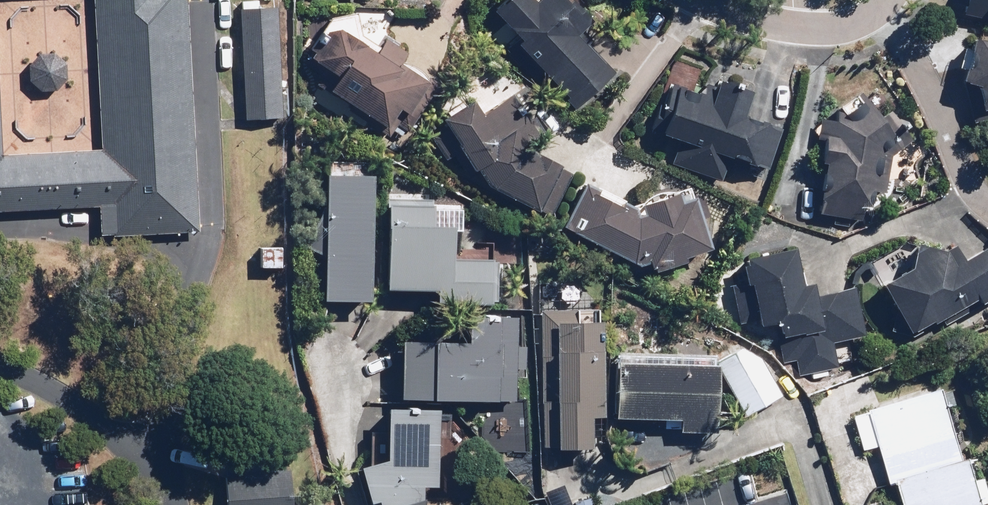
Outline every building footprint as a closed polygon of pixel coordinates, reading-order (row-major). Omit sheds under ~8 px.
[(92,208),(93,223),(94,238),(203,233),(192,0),(98,0),(107,137),(8,143),(0,20),(0,213),(92,208)] [(250,8),(246,8),(248,119),(285,119),(284,8),(267,8),(267,0),(250,0),(250,8)] [(494,32),(536,83),(551,70),(575,99),(616,65),(588,32),(604,19),(588,0),(509,0),(499,8),(509,20),(494,32)] [(959,18),(987,22),(987,0),(961,0),(959,18)] [(409,110),(418,115),(440,78),(338,19),(310,67),(328,78),(322,87),(354,105),(351,110),(394,136),(409,110)] [(965,122),(973,125),(987,121),(987,52),(961,45),(950,87),(958,89),(965,122)] [(648,127),(683,140),(674,164),(724,182),(733,158),(773,172),(790,123),(753,110),(761,87),(725,74),(721,85),(711,82),(709,87),(692,81),(690,87),(665,79),(648,127)] [(487,168),(492,182),(548,208),(571,161),(535,145),(553,130),(541,112),(532,119),(523,107),(529,103),(520,92),(494,113),(481,96),(432,134),(451,160),(456,155),(471,175),(487,168)] [(868,99),(864,92),(841,108),(840,117),(823,117),(820,135),(834,138),(820,216),(866,224),(869,204),(880,206),(883,191),(892,193),(895,176),(889,175),(894,149),(906,137),(876,94),(868,99)] [(304,243),(331,252),(329,295),(376,297),(381,171),(334,169),(333,201),(327,201),(304,243)] [(649,266),(652,261),(659,262),(664,274),(699,260),(696,254),(723,243),(702,195),(695,198),(690,188),(642,208),(593,180),(570,219),(649,266)] [(505,256),(465,254),(467,220),(445,220),(446,201),(398,198),(394,286),(447,288),(446,300),(503,302),(505,256)] [(972,255),(963,243),(953,249),(925,239),(921,268),(892,281),(920,329),(987,296),(987,248),(972,255)] [(264,246),(263,266),(289,267),(290,247),(264,246)] [(737,295),(742,327),(779,322),(786,367),(799,365),(800,373),(845,367),(841,339),(872,334),(864,282),(828,288),(826,274),(812,276),(808,247),(759,254),(765,291),(737,295)] [(543,444),(600,445),(601,415),(612,415),(615,293),(547,291),(543,444)] [(474,338),(411,337),(410,397),(523,399),(525,315),(474,314),(474,338)] [(720,355),(688,354),(689,337),(654,337),(654,351),(618,350),(617,415),(678,416),(678,447),(702,448),(703,431),(718,431),(720,355)] [(731,368),(736,394),(752,417),(787,393),(757,350),(731,368)] [(984,499),(987,498),(987,471),(979,474),(947,383),(857,414),(868,446),(881,442),(903,504),(986,504),(984,499)] [(381,499),(389,497),(391,504),(434,504),(436,494),(433,495),(433,483),(446,484),(449,406),(399,404),(397,457),(371,464),(381,499)] [(229,504),(299,504),(297,471),(228,474),(229,504)]
